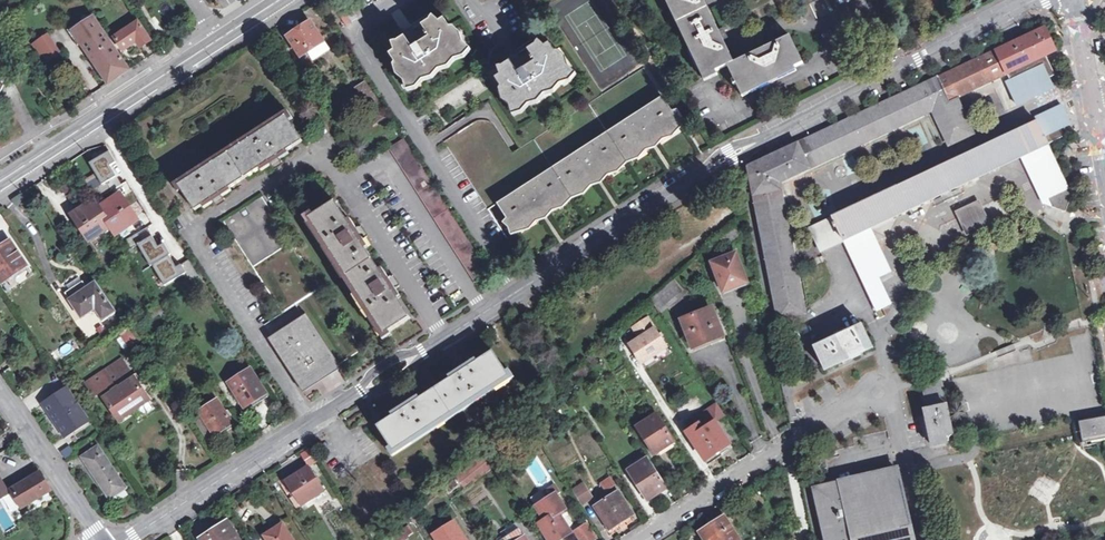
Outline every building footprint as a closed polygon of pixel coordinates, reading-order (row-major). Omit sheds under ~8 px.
[(707,75),(727,66),(734,63),(723,39),(718,30),(704,0),(671,0),(707,75)] [(745,27),(798,1),(801,0),(731,0),(745,27)] [(798,1),(801,9),(810,5),(808,0),(801,0),(798,1)] [(397,83),(400,92),(409,89),(415,82),(425,79),(431,71),(441,69),(448,61),(458,58),(464,50),(457,44),(455,35),(446,29),(437,20),(432,23),(425,17),(423,21),(415,26),(422,39),(405,49),(397,39),(391,43),(384,44),(387,52),(383,55),(388,64),(387,66),(390,76),(397,83)] [(127,71),(92,19),(71,34),(106,85),(127,71)] [(288,36),(300,56),(309,51),(323,41),(310,22),(288,36)] [(135,50),(147,42),(135,24),(112,39),(121,52),(132,45),(135,50)] [(415,26),(397,39),(405,49),(422,39),(415,26)] [(779,319),(805,314),(780,182),(932,110),(948,143),(973,132),(956,95),(984,82),(985,84),(1008,73),(1011,79),(1014,85),(1009,87),(1014,98),(1018,96),(1021,102),(1054,87),(1050,77),(1056,74),(1046,54),(1056,50),(1045,27),(936,78),(768,156),(749,166),(779,319)] [(723,28),(718,30),(723,39),(727,37),(725,32),(723,28)] [(734,63),(727,66),(734,79),(732,80),(734,85),(736,84),(741,93),(803,63),(789,36),(768,47),(758,51),(734,63)] [(42,53),(51,46),(44,38),(36,44),(42,53)] [(323,41),(309,51),(314,60),(329,50),(323,41)] [(504,108),(506,117),(516,114),(522,107),(531,104),(538,97),(547,94),(554,86),(564,83),(570,75),(563,70),(561,60),(553,54),(544,45),(538,49),(532,42),(530,47),(521,52),(529,64),(512,74),(504,64),(497,68),(491,69),(493,78),(489,81),(495,89),(493,92),(496,102),(504,108)] [(756,47),(758,51),(768,47),(765,42),(760,45),(756,47)] [(51,46),(42,53),(49,63),(57,56),(51,46)] [(521,52),(504,64),(512,74),(529,64),(521,52)] [(498,204),(517,231),(525,227),(523,224),(559,201),(561,203),(579,191),(577,189),(614,165),(616,168),(634,155),(633,153),(670,129),(671,132),(681,125),(644,68),(512,153),(480,106),(439,134),(489,210),(498,204)] [(193,72),(182,81),(185,85),(196,76),(193,72)] [(387,120),(363,83),(356,87),(362,96),(356,101),(374,128),(387,120)] [(842,240),(876,310),(887,306),(874,279),(887,273),(867,229),(1019,158),(1041,202),(1043,201),(1047,211),(1065,217),(1071,197),(1068,190),(1069,189),(1048,144),(1068,135),(1065,126),(1071,124),(1062,103),(1043,112),(1044,116),(1037,119),(810,226),(821,250),(842,240)] [(180,189),(193,210),(208,201),(218,194),(265,163),(276,156),(302,140),(289,121),(292,118),(286,109),(170,183),(177,192),(180,189)] [(633,153),(634,155),(652,144),(671,132),(670,129),(633,153)] [(489,273),(404,139),(389,148),(475,282),(489,273)] [(88,194),(94,202),(110,192),(106,184),(115,178),(109,167),(115,164),(108,153),(88,165),(101,186),(88,194)] [(265,163),(269,168),(273,164),(279,161),(276,156),(265,163)] [(577,189),(579,191),(597,180),(616,168),(614,165),(577,189)] [(222,201),(218,194),(208,201),(212,206),(217,203),(222,201)] [(99,209),(111,226),(114,232),(124,225),(126,227),(137,220),(122,198),(112,205),(110,202),(99,209)] [(225,218),(252,266),(288,246),(262,198),(225,218)] [(955,211),(967,238),(990,227),(978,200),(955,211)] [(523,224),(525,227),(543,215),(561,203),(559,201),(523,224)] [(99,209),(94,202),(86,206),(89,210),(76,218),(90,240),(111,226),(99,209)] [(301,215),(379,339),(411,318),(393,290),(386,280),(361,240),(354,230),(336,202),(301,215)] [(363,231),(359,226),(354,230),(361,240),(366,237),(363,231)] [(735,226),(711,246),(717,252),(740,232),(735,226)] [(169,255),(170,254),(164,243),(158,247),(152,236),(142,242),(137,233),(121,243),(126,251),(138,245),(150,266),(152,265),(169,255)] [(8,256),(16,250),(10,241),(2,246),(8,256)] [(26,265),(16,250),(8,256),(2,246),(0,247),(0,280),(1,282),(26,265)] [(707,262),(720,294),(747,284),(735,251),(707,262)] [(185,273),(191,283),(199,277),(189,260),(176,267),(169,255),(152,265),(164,286),(185,273)] [(13,275),(1,284),(7,294),(20,285),(13,275)] [(392,276),(386,280),(393,290),(399,287),(395,281),(392,276)] [(676,279),(653,299),(661,312),(669,306),(677,318),(686,313),(678,298),(684,294),(683,290),(684,289),(676,279)] [(102,323),(115,314),(95,283),(87,288),(82,281),(66,292),(82,316),(90,311),(94,311),(102,323)] [(170,311),(163,302),(147,313),(152,320),(160,314),(162,316),(170,311)] [(704,337),(706,341),(722,335),(711,308),(683,319),(692,342),(704,337)] [(285,368),(302,391),(340,366),(304,314),(266,338),(285,368)] [(637,338),(626,344),(640,367),(668,351),(648,317),(631,328),(637,338)] [(814,346),(825,370),(872,347),(862,325),(814,346)] [(128,326),(118,332),(129,349),(139,342),(131,330),(128,326)] [(134,328),(131,330),(139,342),(142,340),(134,328)] [(624,343),(635,336),(630,329),(620,335),(624,343)] [(595,350),(587,355),(589,359),(597,353),(595,350)] [(386,448),(393,456),(514,376),(507,368),(504,370),(492,351),(469,366),(458,373),(412,402),(402,409),(378,425),(388,445),(386,448)] [(122,359),(104,371),(107,376),(113,373),(122,385),(134,377),(122,359)] [(455,369),(458,373),(469,366),(466,362),(460,365),(455,369)] [(584,364),(573,373),(579,380),(590,371),(584,364)] [(13,388),(19,384),(9,369),(3,374),(13,388)] [(229,382),(247,409),(268,396),(251,369),(229,382)] [(104,397),(119,420),(133,410),(149,400),(134,377),(122,385),(113,373),(107,376),(104,371),(86,383),(95,396),(101,392),(104,397)] [(800,371),(791,376),(796,386),(805,382),(800,371)] [(942,382),(924,386),(928,410),(946,406),(942,382)] [(44,404),(65,435),(88,420),(67,389),(44,404)] [(399,405),(402,409),(412,402),(409,398),(405,401),(399,405)] [(154,408),(149,400),(133,410),(138,418),(154,408)] [(199,411),(215,435),(233,424),(217,400),(199,411)] [(537,403),(523,414),(532,426),(539,421),(535,416),(543,410),(537,403)] [(700,413),(707,424),(713,420),(714,422),(724,416),(717,403),(700,413)] [(952,433),(946,406),(928,410),(925,410),(926,416),(920,417),(924,438),(931,437),(932,445),(947,442),(946,435),(952,433)] [(215,435),(199,411),(191,416),(207,440),(215,435)] [(638,425),(656,452),(674,440),(656,413),(638,425)] [(1080,420),(1083,441),(1104,437),(1104,416),(1080,420)] [(683,432),(705,464),(718,455),(717,453),(730,446),(714,422),(713,420),(707,424),(701,428),(697,423),(683,432)] [(511,426),(499,436),(504,442),(516,430),(511,426)] [(483,449),(485,452),(490,460),(495,455),(488,445),(483,449)] [(86,465),(110,499),(126,488),(98,446),(82,456),(87,464),(86,465)] [(490,460),(485,452),(457,477),(462,484),(472,476),(475,480),(493,465),(490,460)] [(659,495),(668,490),(648,457),(629,469),(640,486),(649,501),(659,495)] [(300,502),(301,505),(323,490),(308,467),(287,481),(300,502)] [(897,468),(839,481),(840,483),(813,489),(825,539),(912,539),(897,468)] [(11,492),(24,513),(55,495),(42,474),(11,492)] [(610,480),(602,485),(607,492),(615,486),(610,480)] [(300,502),(287,481),(282,485),(295,505),(300,502)] [(584,482),(572,489),(581,505),(593,498),(584,482)] [(632,513),(617,491),(595,506),(609,528),(632,513)] [(571,531),(558,511),(565,507),(554,492),(535,505),(545,520),(540,524),(551,539),(556,539),(571,531)] [(706,539),(738,539),(739,539),(724,517),(701,532),(706,539)] [(437,539),(466,539),(453,520),(433,534),(437,539)] [(227,522),(202,539),(203,539),(238,539),(227,522)] [(394,532),(400,539),(402,539),(413,530),(407,522),(394,532)] [(268,539),(293,539),(282,523),(265,534),(268,539)] [(575,531),(581,539),(593,539),(594,539),(584,524),(575,531)] [(517,528),(504,537),(506,539),(526,539),(517,528)]
